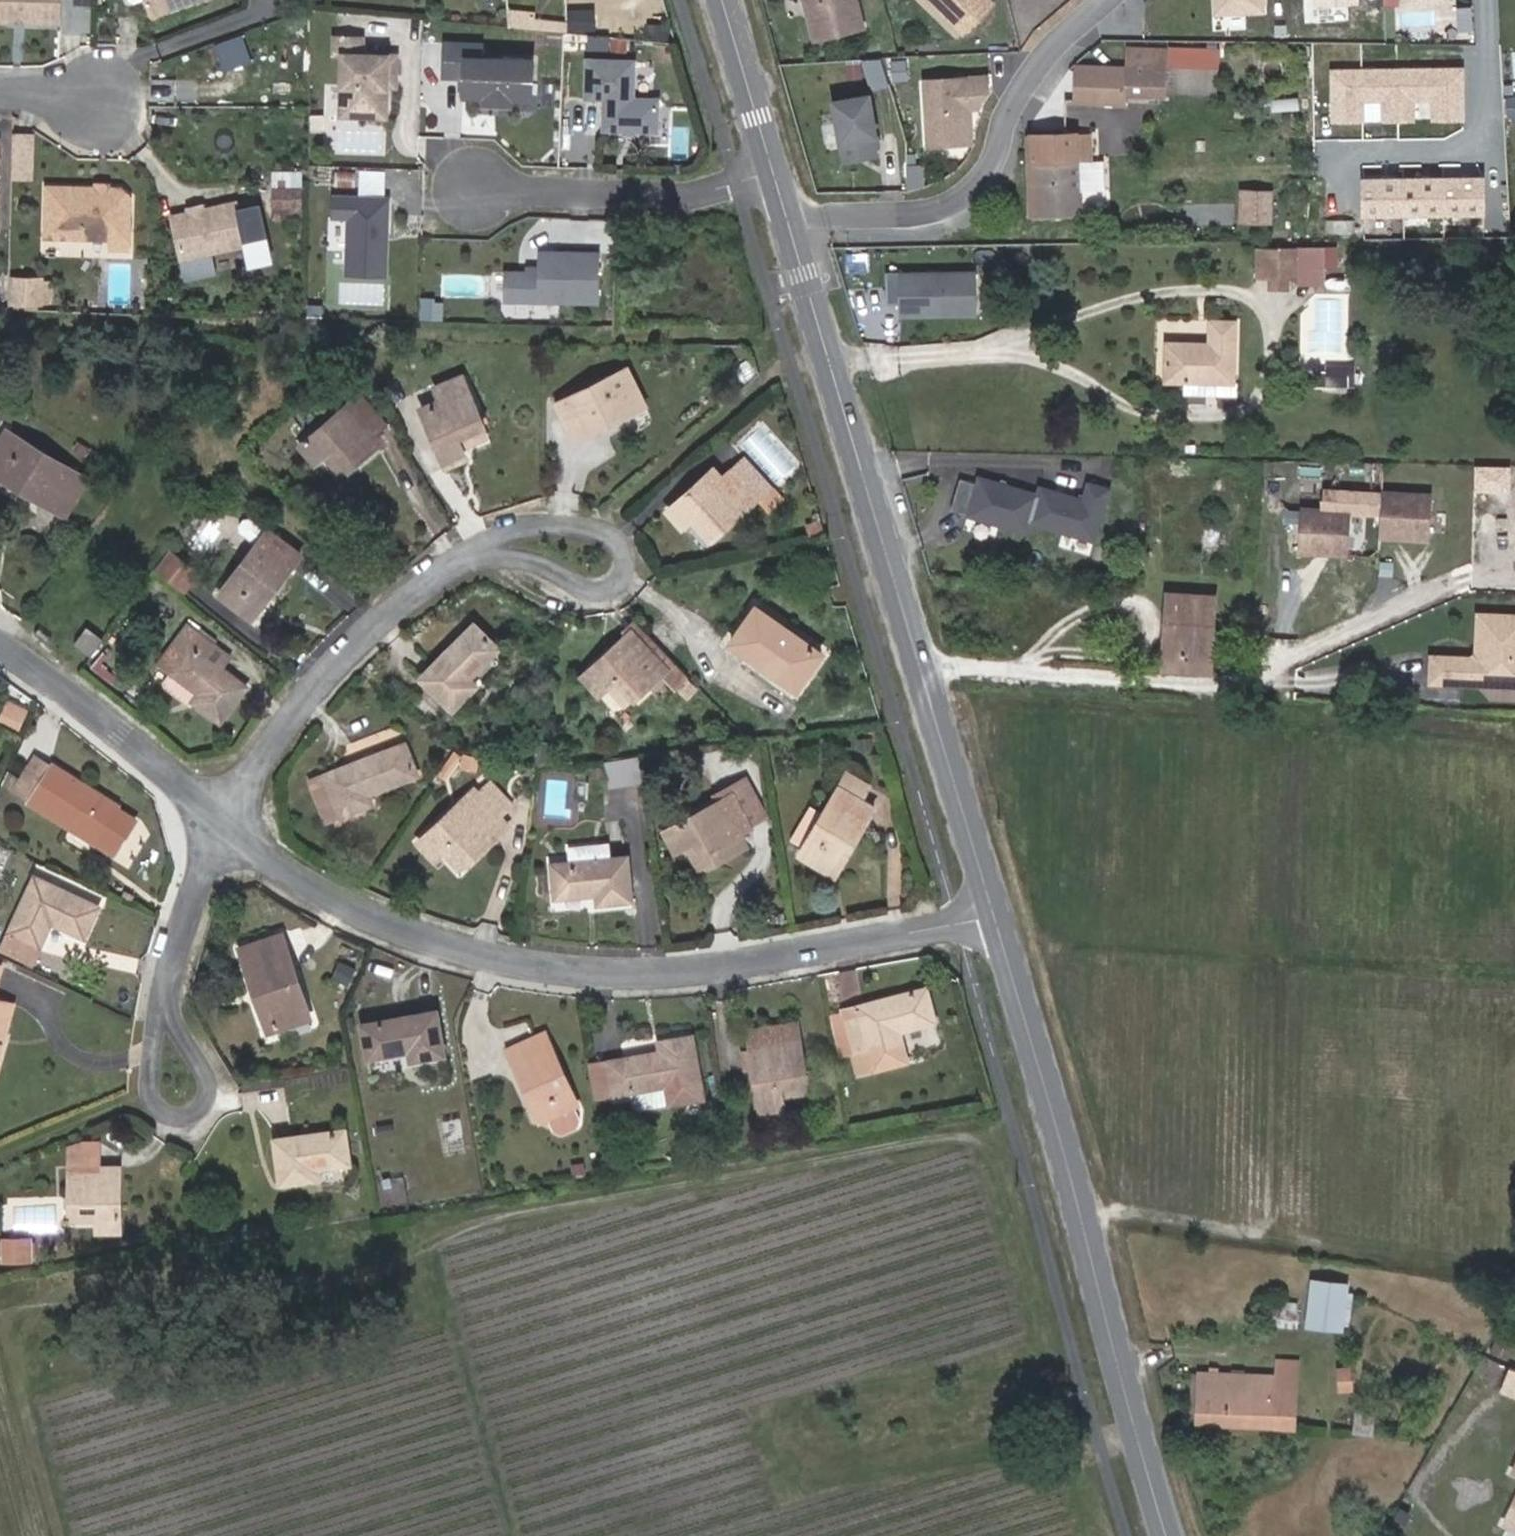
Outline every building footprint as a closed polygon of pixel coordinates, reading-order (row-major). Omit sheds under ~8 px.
[(58,24),(59,0),(0,0),(0,21),(58,24)] [(130,6),(135,8),(144,5),(150,20),(204,0),(128,0),(130,6)] [(813,33),(815,41),(835,36),(864,29),(857,0),(805,0),(813,33)] [(960,34),(990,3),(987,0),(927,0),(960,34)] [(1265,0),(1210,0),(1211,14),(1265,13),(1265,0)] [(534,12),(508,7),(506,21),(532,24),(533,16),(534,12)] [(533,16),(532,24),(565,28),(566,20),(533,16)] [(368,29),(341,28),(341,45),(349,46),(346,97),(362,97),(364,100),(364,108),(390,109),(393,67),(401,67),(402,47),(368,45),(368,29)] [(246,33),(217,41),(223,66),(253,59),(246,33)] [(532,94),(534,56),(482,55),(482,46),(447,44),(446,77),(466,78),(475,79),(474,92),(486,92),(486,99),(512,100),(512,93),(532,94)] [(1164,44),(1125,46),(1125,62),(1164,61),(1164,44)] [(636,58),(589,56),(587,94),(606,95),(605,126),(627,127),(636,127),(658,128),(659,104),(655,96),(635,95),(636,58)] [(1164,70),(1164,61),(1125,62),(1125,66),(1125,72),(1073,71),(1073,101),(1125,102),(1125,92),(1164,92),(1164,70)] [(1463,68),(1330,68),(1330,121),(1464,121),(1463,68)] [(985,77),(924,82),(928,146),(971,143),(968,109),(977,108),(979,102),(986,91),(985,77)] [(466,91),(474,92),(475,79),(466,78),(466,91)] [(868,95),(833,101),(843,161),(875,155),(873,145),(871,136),(875,135),(868,95)] [(346,97),(346,107),(364,108),(364,100),(362,97),(346,97)] [(30,135),(11,134),(10,179),(29,179),(30,135)] [(1076,136),(1037,136),(1038,161),(1038,215),(1091,214),(1091,191),(1104,191),(1104,163),(1090,163),(1076,163),(1076,136)] [(1090,136),(1076,136),(1076,163),(1090,163),(1090,136)] [(1028,215),(1038,215),(1038,161),(1026,161),(1028,215)] [(1483,176),(1362,177),(1362,215),(1484,214),(1483,176)] [(1240,220),(1274,220),(1274,186),(1240,185),(1240,220)] [(119,188),(106,187),(93,187),(44,187),(44,237),(108,238),(108,248),(126,248),(127,196),(119,188)] [(394,192),(339,190),(338,211),(354,212),(352,267),(391,269),(392,234),(390,234),(390,227),(393,227),(394,192)] [(1330,226),(1357,226),(1358,193),(1331,192),(1330,226)] [(303,195),(275,194),(275,212),(302,212),(303,195)] [(188,213),(171,218),(183,260),(247,242),(252,261),(272,256),(257,203),(238,208),(235,200),(202,209),(188,213)] [(600,296),(601,248),(545,247),(544,262),(544,267),(532,267),(510,267),(509,294),(600,296)] [(1322,249),(1256,249),(1255,277),(1322,277),(1322,249)] [(901,273),(886,273),(887,305),(902,305),(902,315),(974,314),(973,274),(901,275),(901,273)] [(46,280),(8,279),(7,311),(45,312),(46,280)] [(436,293),(425,293),(424,310),(436,311),(436,293)] [(447,294),(436,293),(436,311),(446,311),(447,294)] [(1165,382),(1184,382),(1216,383),(1233,383),(1234,322),(1209,321),(1208,344),(1166,343),(1165,382)] [(577,441),(620,419),(615,411),(640,399),(624,368),(557,403),(577,441)] [(467,458),(463,450),(459,440),(484,429),(461,375),(436,386),(442,398),(421,409),(447,467),(467,458)] [(1216,383),(1184,382),(1184,396),(1215,396),(1216,383)] [(360,396),(349,405),(375,435),(386,426),(360,396)] [(615,411),(620,419),(644,407),(640,399),(615,411)] [(330,449),(349,471),(382,442),(375,435),(349,405),(302,446),(315,462),(322,456),(330,449)] [(8,482),(51,508),(76,470),(7,429),(0,440),(0,465),(14,474),(8,482)] [(488,439),(484,429),(459,440),(463,450),(488,439)] [(340,478),(349,471),(330,449),(322,456),(340,478)] [(684,529),(690,524),(697,518),(716,540),(759,499),(770,510),(782,499),(744,458),(725,476),(715,466),(668,511),(684,529)] [(0,465),(0,477),(8,482),(14,474),(0,465)] [(87,477),(76,470),(51,508),(65,515),(87,477)] [(958,481),(950,512),(1027,533),(1030,522),(1094,539),(1107,488),(1087,482),(1082,499),(1039,487),(1036,495),(977,479),(976,486),(958,481)] [(1433,494),(1383,493),(1382,535),(1431,536),(1433,494)] [(1302,511),(1301,553),(1351,555),(1352,512),(1302,511)] [(711,545),(716,540),(697,518),(690,524),(711,545)] [(258,544),(219,592),(246,614),(263,593),(268,598),(301,556),(269,530),(267,533),(251,519),(245,520),(241,525),(241,531),(258,544)] [(170,548),(156,567),(181,589),(194,575),(184,567),(188,563),(170,548)] [(197,571),(188,563),(184,567),(194,575),(197,571)] [(263,593),(246,614),(252,619),(268,598),(263,593)] [(1168,594),(1166,612),(1173,612),(1171,654),(1211,656),(1213,596),(1168,594)] [(756,609),(731,645),(796,690),(821,654),(756,609)] [(1210,673),(1211,656),(1171,654),(1173,612),(1166,612),(1164,671),(1210,673)] [(1432,681),(1514,686),(1514,617),(1481,615),(1478,655),(1474,658),(1434,656),(1432,681)] [(651,637),(637,622),(629,629),(632,633),(643,645),(651,637)] [(187,625),(158,662),(200,695),(194,702),(220,721),(246,687),(221,667),(229,657),(187,625)] [(474,625),(422,677),(453,709),(476,685),(468,677),(497,648),(474,625)] [(75,643),(90,656),(102,639),(88,628),(75,643)] [(682,671),(651,637),(643,645),(632,633),(586,677),(601,693),(604,690),(617,678),(635,697),(661,673),(670,683),(682,671)] [(103,653),(94,665),(113,680),(122,668),(103,653)] [(689,678),(682,671),(670,683),(677,689),(689,678)] [(622,709),(635,697),(617,678),(604,690),(622,709)] [(27,719),(9,711),(3,725),(21,733),(27,719)] [(405,743),(310,780),(324,822),(372,804),(368,795),(418,775),(405,743)] [(31,800),(54,765),(36,754),(13,789),(31,800)] [(610,783),(638,782),(637,756),(610,756),(610,783)] [(118,807),(54,765),(31,800),(95,841),(118,807)] [(823,814),(803,849),(799,855),(828,871),(839,851),(847,856),(875,807),(863,800),(872,786),(848,771),(823,814)] [(490,783),(479,794),(500,816),(511,806),(490,783)] [(749,784),(734,792),(754,827),(768,818),(749,784)] [(695,842),(709,866),(746,846),(740,834),(754,827),(734,792),(664,830),(676,852),(685,848),(695,842)] [(448,846),(467,865),(508,826),(500,816),(479,794),(469,803),(466,799),(419,842),(435,859),(440,853),(448,846)] [(803,849),(823,814),(811,808),(791,841),(803,849)] [(698,872),(709,866),(695,842),(685,848),(698,872)] [(611,844),(569,848),(570,864),(552,865),(555,898),(598,895),(598,904),(629,902),(626,859),(612,859),(611,844)] [(460,873),(467,865),(448,846),(440,853),(460,873)] [(839,851),(828,871),(835,876),(847,856),(839,851)] [(34,877),(10,931),(42,946),(53,922),(86,937),(99,908),(34,877)] [(42,946),(10,931),(0,950),(32,966),(42,946)] [(281,934),(274,936),(283,962),(290,959),(281,934)] [(266,1003),(276,1031),(311,1018),(290,959),(283,962),(274,936),(239,949),(260,1005),(266,1003)] [(926,990),(831,1016),(842,1057),(854,1054),(860,1074),(906,1061),(899,1033),(935,1022),(926,990)] [(270,1033),(276,1031),(266,1003),(260,1005),(270,1033)] [(0,1029),(0,1060),(15,1007),(7,1004),(0,1029)] [(437,1011),(362,1024),(368,1057),(411,1049),(413,1060),(445,1054),(437,1011)] [(749,1031),(752,1050),(755,1068),(762,1112),(784,1108),(781,1086),(805,1082),(795,1024),(749,1031)] [(544,1032),(509,1050),(531,1100),(538,1097),(548,1120),(555,1135),(561,1138),(579,1129),(581,1123),(574,1107),(577,1106),(544,1032)] [(659,1051),(608,1062),(614,1094),(666,1085),(669,1104),(704,1098),(692,1035),(657,1042),(659,1051)] [(743,1070),(755,1068),(752,1050),(740,1051),(743,1070)] [(781,1086),(784,1108),(809,1103),(805,1082),(781,1086)] [(541,1123),(548,1120),(538,1097),(531,1100),(541,1123)] [(344,1130),(276,1141),(282,1182),(314,1178),(313,1167),(349,1162),(344,1130)] [(70,1142),(70,1167),(97,1167),(97,1139),(84,1139),(70,1142)] [(99,1213),(99,1222),(99,1232),(119,1232),(118,1167),(97,1167),(70,1167),(71,1213),(99,1213)] [(71,1222),(99,1222),(99,1213),(71,1213),(71,1222)] [(29,1235),(3,1233),(2,1259),(27,1260),(29,1235)] [(1314,1280),(1310,1311),(1323,1310),(1322,1331),(1340,1332),(1345,1289),(1345,1283),(1314,1280)] [(1265,1307),(1264,1307),(1295,1310),(1296,1302),(1265,1299),(1265,1307)] [(1323,1310),(1310,1311),(1309,1329),(1322,1331),(1323,1310)] [(1284,1312),(1264,1312),(1263,1324),(1296,1327),(1297,1311),(1295,1311),(1284,1312)] [(1198,1424),(1273,1427),(1275,1389),(1294,1389),(1295,1359),(1278,1359),(1278,1377),(1200,1374),(1198,1424)] [(1503,1387),(1514,1392),(1514,1366),(1512,1365),(1503,1387)] [(1275,1389),(1273,1427),(1293,1427),(1294,1389),(1275,1389)]
